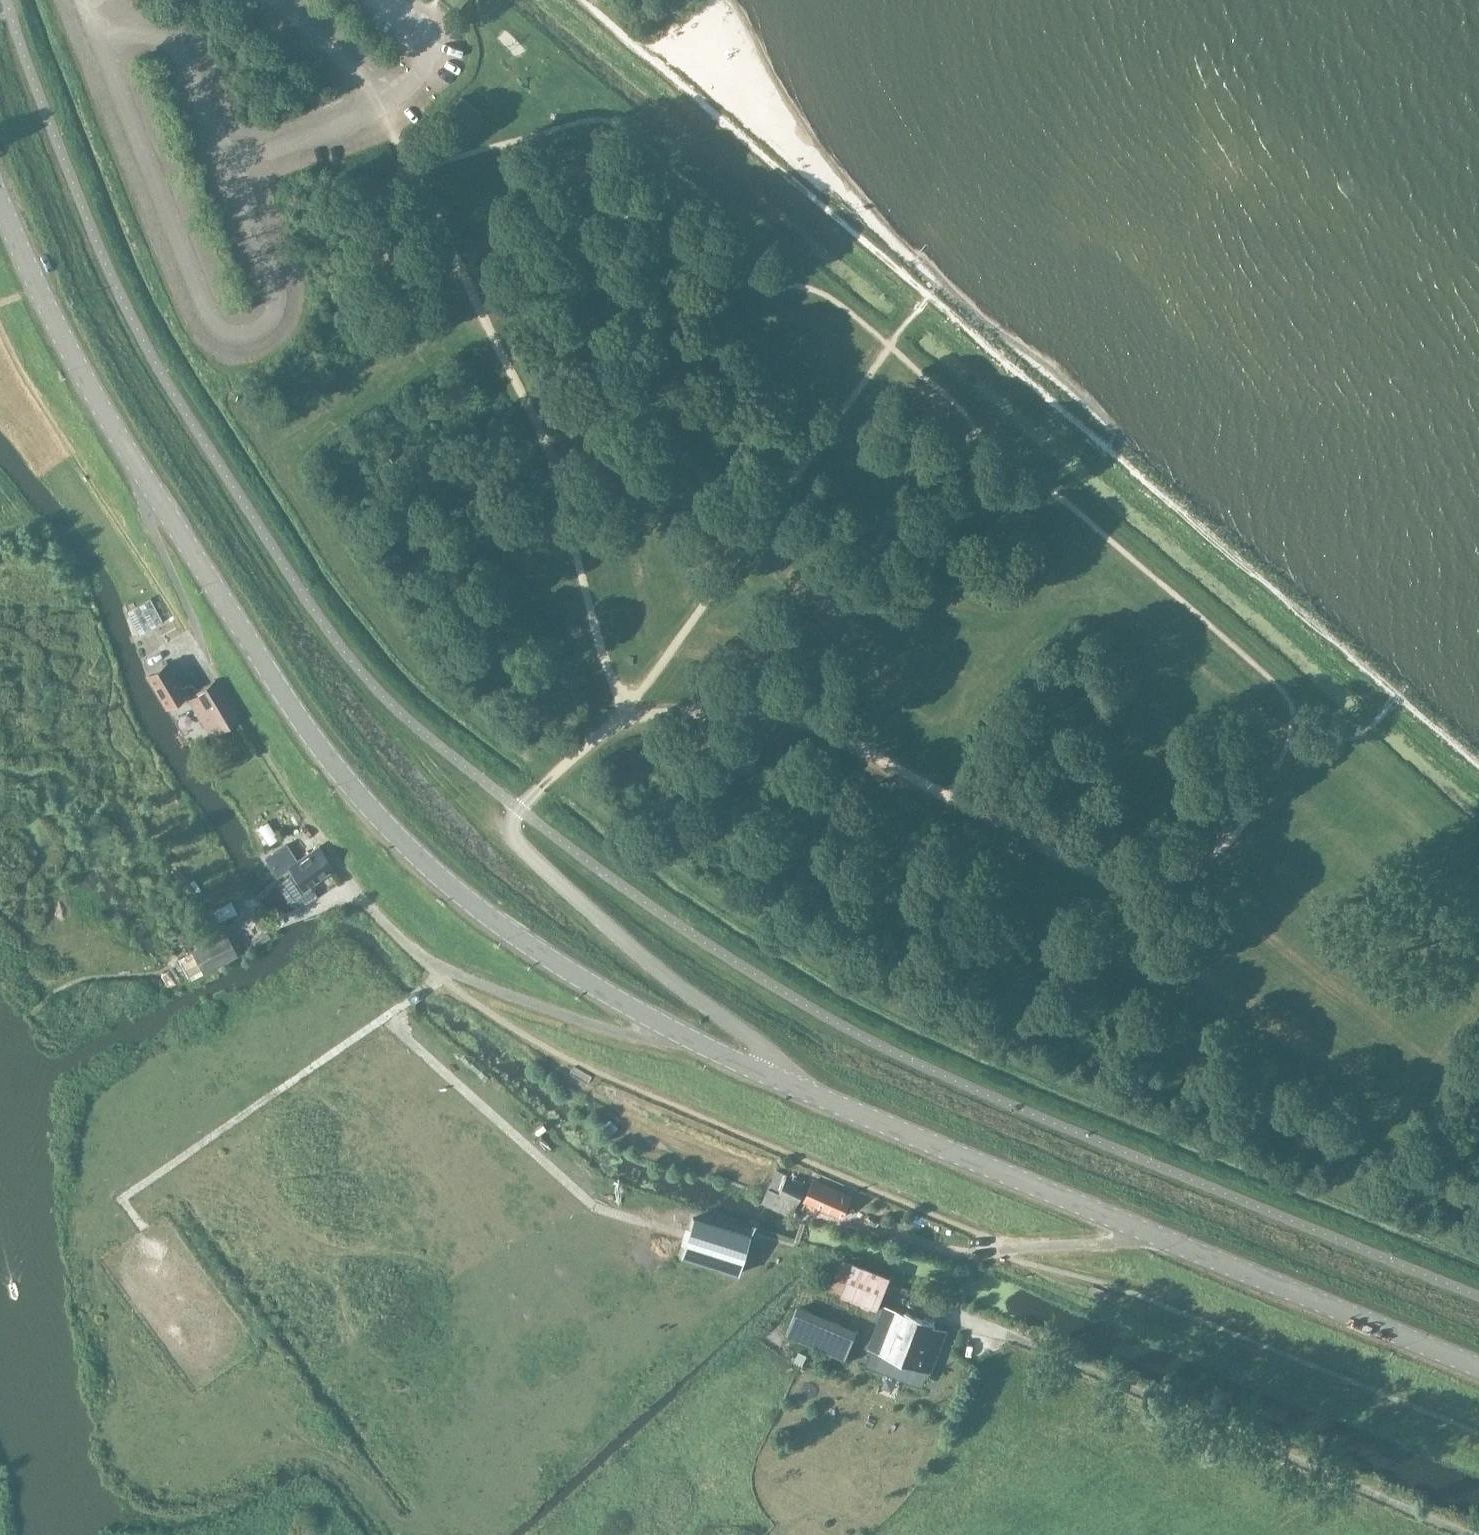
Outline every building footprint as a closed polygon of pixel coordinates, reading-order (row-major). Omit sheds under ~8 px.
[(188,686),(187,686),(184,688),(168,662),(146,675),(166,707),(186,695),(211,736),(239,720),(215,680),(197,691),(196,688),(195,688),(194,687),(193,686),(192,686),(190,686),(188,686)] [(271,810),(260,816),(269,835),(281,829),(271,810)] [(304,904),(312,899),(317,895),(310,886),(333,869),(320,846),(297,861),(285,844),(266,857),(277,876),(289,867),(294,874),(283,881),(294,897),(297,895),(304,904)] [(204,972),(237,955),(225,933),(192,951),(204,972)] [(793,1215),(806,1187),(786,1178),(788,1174),(777,1170),(763,1201),(793,1215)] [(841,1220),(843,1216),(851,1197),(814,1180),(805,1200),(810,1202),(808,1206),(817,1210),(819,1206),(839,1215),(837,1218),(841,1220)] [(738,1274),(750,1235),(693,1217),(688,1232),(685,1240),(680,1256),(738,1274)] [(853,1263),(841,1293),(879,1308),(891,1278),(853,1263)] [(931,1372),(947,1330),(934,1325),(935,1322),(907,1310),(905,1313),(885,1305),(868,1348),(931,1372)] [(798,1306),(786,1334),(845,1358),(857,1331),(798,1306)]
